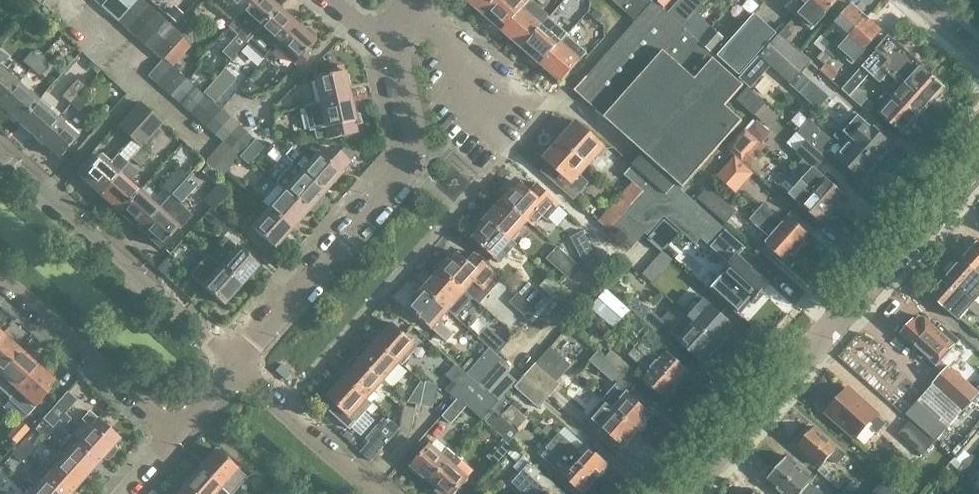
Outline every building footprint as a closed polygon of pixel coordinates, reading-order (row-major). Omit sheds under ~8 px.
[(101,7),(110,15),(124,0),(107,0),(101,7)] [(110,15),(119,23),(139,0),(124,0),(110,15)] [(119,23),(127,30),(149,6),(142,0),(139,0),(119,23)] [(212,6),(231,22),(251,0),(218,0),(212,6)] [(276,9),(266,0),(251,0),(231,22),(227,26),(246,43),(276,9)] [(485,15),(498,0),(468,0),(485,15)] [(485,15),(504,32),(523,10),(513,2),(515,0),(498,0),(485,15)] [(619,6),(626,13),(638,0),(624,0),(619,6)] [(626,13),(635,21),(652,3),(649,0),(638,0),(626,13)] [(652,3),(662,12),(664,10),(672,0),(649,0),(652,3)] [(674,7),(689,21),(708,0),(681,0),(674,7)] [(785,8),(796,17),(811,0),(792,0),(785,8)] [(796,17),(811,30),(838,0),(811,0),(796,17)] [(652,3),(635,21),(637,22),(576,91),(684,187),(699,170),(698,170),(743,120),(726,105),(744,85),(715,59),(717,57),(714,54),(727,40),(711,26),(698,40),(664,10),(662,12),(652,3)] [(852,4),(832,27),(823,37),(830,44),(818,59),(825,65),(826,63),(840,47),(867,17),(852,4)] [(149,6),(127,30),(136,38),(157,14),(149,6)] [(264,59),(275,48),(294,25),(276,9),(246,43),(264,59)] [(523,10),(504,32),(523,48),(542,27),(523,10)] [(157,14),(136,38),(144,46),(166,22),(157,14)] [(739,74),(776,33),(755,14),(718,56),(739,74)] [(867,17),(840,47),(854,60),(861,52),(861,53),(882,31),(867,17)] [(166,22),(144,46),(153,54),(175,29),(166,22)] [(314,42),(294,25),(275,48),(294,65),(314,42)] [(542,27),(523,48),(542,65),(561,44),(560,43),(542,27)] [(175,29),(153,54),(161,61),(162,59),(163,60),(169,54),(184,37),(175,29)] [(779,34),(760,55),(770,64),(790,82),(809,61),(779,34)] [(561,44),(542,65),(561,82),(580,61),(571,52),(576,46),(565,37),(560,43),(561,44)] [(889,37),(875,53),(932,104),(946,88),(889,37)] [(31,70),(43,57),(35,50),(33,53),(31,52),(23,62),(31,70)] [(18,85),(8,76),(11,73),(1,64),(6,57),(0,52),(0,105),(18,85)] [(932,104),(875,53),(843,90),(868,113),(875,105),(857,89),(870,73),(881,83),(885,80),(892,86),(896,81),(903,87),(894,98),(918,119),(932,104)] [(181,64),(169,54),(163,60),(172,67),(175,70),(181,64)] [(750,87),(770,64),(760,55),(740,77),(750,87)] [(31,70),(39,77),(48,67),(46,66),(49,62),(43,57),(31,70)] [(239,62),(235,58),(231,62),(235,67),(239,62)] [(148,76),(157,84),(172,67),(163,60),(162,59),(161,61),(148,76)] [(316,66),(323,72),(329,65),(322,59),(316,66)] [(825,65),(820,70),(832,81),(838,73),(826,63),(825,65)] [(172,67),(157,84),(165,91),(180,75),(175,70),(172,67)] [(316,79),(322,107),(322,110),(352,103),(345,72),(344,73),(343,67),(331,69),(333,75),(316,79)] [(71,105),(80,96),(78,94),(84,87),(85,88),(89,83),(80,75),(62,97),(71,105)] [(180,75),(165,91),(173,98),(187,82),(180,75)] [(196,89),(187,82),(173,98),(181,106),(196,89)] [(0,105),(0,106),(19,123),(40,99),(30,90),(27,93),(18,85),(0,105)] [(792,127),(768,106),(766,104),(748,88),(737,100),(755,117),(756,116),(758,118),(751,126),(775,147),(792,127)] [(207,99),(196,89),(181,106),(198,121),(212,104),(207,99)] [(212,93),(207,99),(212,104),(215,106),(220,100),(212,93)] [(904,135),(918,119),(894,98),(893,99),(886,93),(879,100),(886,106),(880,113),(904,135)] [(71,105),(78,112),(87,102),(80,96),(71,105)] [(40,99),(19,123),(39,141),(58,120),(57,120),(61,115),(52,106),(50,108),(40,99)] [(114,127),(131,143),(122,152),(131,160),(140,150),(163,125),(137,102),(114,127)] [(356,122),(352,103),(322,110),(322,107),(314,108),(311,110),(309,111),(308,114),(307,117),(309,128),(313,130),(315,140),(326,137),(327,141),(357,134),(356,129),(355,122),(356,122)] [(212,104),(198,121),(206,128),(221,112),(215,106),(212,104)] [(793,114),(804,125),(798,132),(807,140),(823,155),(835,142),(810,120),(816,113),(810,106),(807,109),(802,104),(793,114)] [(221,112),(206,128),(214,135),(229,119),(221,112)] [(855,112),(841,128),(879,162),(894,146),(855,112)] [(229,119),(214,135),(223,143),(237,126),(229,119)] [(58,120),(39,141),(59,159),(78,138),(77,137),(79,134),(69,125),(66,128),(58,120)] [(607,150),(578,124),(562,141),(589,165),(598,154),(601,156),(607,150)] [(237,126),(223,143),(231,150),(245,134),(237,126)] [(879,162),(841,128),(834,135),(843,144),(844,143),(848,147),(840,156),(864,179),(879,162)] [(757,139),(746,129),(728,148),(740,158),(757,139)] [(245,134),(231,150),(240,157),(254,141),(245,134)] [(807,140),(796,153),(804,160),(805,159),(816,169),(826,158),(823,155),(807,140)] [(254,141),(240,157),(248,164),(262,148),(254,141)] [(589,165),(562,141),(546,159),(555,167),(548,175),(575,200),(589,184),(579,175),(589,165)] [(231,150),(223,143),(215,151),(232,166),(240,157),(231,150)] [(140,150),(131,160),(140,167),(149,157),(140,150)] [(322,150),(302,173),(324,194),(341,175),(340,174),(350,163),(338,152),(335,155),(330,150),(326,154),(322,150)] [(232,166),(215,151),(207,160),(224,175),(232,166)] [(79,177),(100,196),(128,164),(118,156),(112,163),(101,154),(99,157),(98,156),(79,177)] [(824,176),(816,169),(805,159),(804,160),(792,173),(835,211),(847,197),(824,176)] [(718,175),(727,183),(740,168),(731,160),(728,165),(727,164),(718,175)] [(835,211),(792,173),(781,163),(775,170),(805,197),(799,204),(823,225),(835,211)] [(138,192),(136,190),(139,187),(133,181),(139,173),(128,164),(100,196),(119,213),(138,192)] [(324,194),(302,173),(291,164),(274,182),(285,192),(308,212),(324,194)] [(689,197),(684,202),(674,193),(670,197),(633,164),(624,175),(644,193),(610,232),(628,248),(643,231),(646,234),(663,215),(694,243),(700,237),(725,259),(727,257),(732,262),(722,273),(727,277),(726,278),(733,284),(722,297),(739,312),(750,299),(751,300),(766,283),(737,257),(745,248),(731,236),(732,235),(689,197)] [(171,195),(186,178),(178,171),(163,187),(171,195)] [(188,192),(194,185),(186,178),(171,195),(180,203),(188,193),(188,192)] [(504,198),(503,199),(527,221),(533,227),(542,217),(547,221),(561,205),(546,192),(540,200),(522,183),(507,200),(504,198)] [(737,212),(708,186),(697,199),(726,224),(737,212)] [(138,192),(119,213),(139,231),(158,210),(138,192)] [(285,192),(269,210),(292,230),(308,212),(285,192)] [(612,205),(623,214),(631,205),(620,195),(612,205)] [(527,221),(503,199),(487,217),(511,239),(515,242),(523,233),(519,230),(527,221)] [(158,210),(139,231),(160,249),(189,216),(176,203),(165,216),(158,210)] [(597,222),(608,232),(623,214),(612,205),(597,222)] [(765,206),(759,213),(801,250),(813,236),(790,216),(783,223),(765,206)] [(210,209),(203,217),(217,230),(225,221),(210,209)] [(275,249),(292,230),(269,210),(252,229),(275,249)] [(801,250),(759,213),(752,220),(771,237),(765,243),(788,264),(801,250)] [(511,239),(487,217),(486,218),(489,220),(473,238),(500,262),(508,253),(503,248),(511,239)] [(570,238),(582,261),(594,255),(581,232),(570,238)] [(654,232),(648,239),(661,251),(668,244),(654,232)] [(960,258),(978,274),(978,242),(976,240),(960,258)] [(229,257),(220,268),(240,287),(259,267),(238,248),(237,249),(229,241),(221,250),(229,257)] [(546,259),(568,278),(579,265),(557,246),(546,259)] [(461,255),(444,274),(466,293),(474,283),(480,288),(488,278),(461,255)] [(654,264),(644,255),(635,264),(645,273),(654,264)] [(960,258),(945,275),(975,302),(978,297),(978,274),(960,258)] [(223,306),(240,287),(220,268),(210,279),(202,271),(196,265),(187,274),(194,280),(194,279),(203,287),(202,288),(223,306)] [(466,293),(444,274),(441,271),(425,289),(449,311),(457,302),(460,305),(468,295),(466,293)] [(945,275),(929,293),(959,320),(970,307),(978,315),(978,305),(975,302),(945,275)] [(626,289),(614,279),(609,286),(620,296),(626,289)] [(519,292),(539,310),(548,300),(528,282),(519,292)] [(706,293),(694,282),(687,290),(699,301),(706,293)] [(449,311),(425,289),(423,291),(426,293),(411,311),(447,343),(455,334),(445,326),(440,322),(449,311)] [(608,291),(597,303),(591,310),(611,328),(617,321),(619,323),(630,310),(608,291)] [(509,303),(529,321),(539,310),(519,292),(509,303)] [(701,361),(717,343),(695,323),(695,324),(685,316),(673,330),(636,297),(628,306),(643,321),(675,349),(681,343),(701,361)] [(712,305),(695,323),(717,343),(733,325),(712,305)] [(918,347),(914,350),(913,352),(921,360),(926,354),(927,355),(924,359),(933,367),(958,339),(941,324),(937,321),(933,326),(925,319),(924,320),(919,316),(915,321),(914,320),(902,333),(918,347)] [(394,325),(377,343),(400,364),(403,366),(417,349),(415,347),(417,345),(394,325)] [(498,356),(498,355),(508,345),(488,327),(478,338),(498,356)] [(20,350),(4,335),(3,336),(0,339),(0,373),(20,350)] [(642,340),(636,348),(678,386),(690,372),(666,351),(661,357),(642,340)] [(400,364),(377,343),(361,361),(384,382),(385,381),(388,382),(395,373),(393,372),(400,364)] [(525,375),(550,397),(561,385),(558,382),(572,366),(551,347),(537,363),(536,363),(525,375)] [(678,386),(636,348),(629,355),(648,372),(642,378),(666,399),(678,386)] [(37,365),(20,350),(0,373),(0,390),(8,397),(37,365)] [(605,358),(622,372),(627,376),(633,369),(612,350),(605,358)] [(613,382),(622,372),(605,358),(598,351),(589,362),(613,382)] [(493,368),(478,384),(465,373),(459,368),(452,377),(457,382),(449,391),(458,398),(467,407),(482,421),(483,420),(503,438),(504,437),(508,440),(507,441),(509,443),(518,433),(516,431),(512,428),(515,425),(519,429),(527,419),(512,405),(503,397),(517,381),(507,372),(511,367),(500,357),(492,367),(493,368)] [(384,382),(361,361),(345,379),(369,400),(376,391),(378,393),(386,384),(384,382)] [(54,381),(37,365),(8,397),(7,399),(27,417),(50,390),(48,388),(54,381)] [(936,442),(962,412),(963,412),(978,394),(978,393),(949,366),(905,415),(936,442)] [(525,375),(519,383),(515,387),(540,409),(550,397),(525,375)] [(374,404),(369,400),(345,379),(329,398),(337,404),(330,412),(351,430),(374,404)] [(432,408),(437,385),(426,382),(421,406),(432,408)] [(622,401),(614,410),(639,432),(653,415),(618,384),(612,391),(622,401)] [(877,415),(848,388),(826,412),(856,439),(868,425),(877,433),(885,424),(876,416),(877,415)] [(77,400),(67,392),(50,412),(59,420),(65,426),(71,419),(64,414),(77,400)] [(458,398),(442,417),(451,425),(467,407),(458,398)] [(376,439),(385,447),(400,430),(411,432),(416,409),(405,407),(400,429),(391,421),(376,438),(376,439)] [(624,448),(639,432),(614,410),(607,418),(597,409),(589,417),(624,448)] [(59,420),(50,412),(43,419),(52,428),(59,420)] [(83,420),(84,421),(74,433),(103,459),(104,458),(107,461),(109,460),(116,453),(116,450),(113,447),(120,439),(90,412),(83,420)] [(15,446),(30,429),(20,420),(5,437),(15,446)] [(934,443),(909,421),(898,434),(923,456),(934,443)] [(797,446),(820,467),(829,458),(837,465),(845,456),(814,428),(797,446)] [(103,459),(74,433),(73,433),(81,441),(75,447),(71,444),(62,453),(87,476),(103,459)] [(560,434),(554,441),(597,479),(609,465),(585,444),(579,451),(560,434)] [(374,436),(360,452),(372,462),(385,447),(376,439),(376,438),(374,436)] [(18,446),(28,455),(35,447),(25,438),(18,446)] [(496,466),(509,452),(513,447),(503,439),(487,457),(496,466)] [(597,479),(554,441),(547,448),(567,466),(561,472),(584,493),(597,479)] [(425,476),(432,483),(456,456),(455,455),(450,461),(432,444),(413,466),(411,469),(422,479),(425,476)] [(18,446),(11,454),(21,463),(28,455),(18,446)] [(200,468),(228,493),(233,493),(247,478),(216,450),(200,468)] [(87,476),(62,453),(61,454),(60,452),(44,470),(71,493),(87,476)] [(432,483),(438,488),(435,491),(438,493),(455,493),(469,478),(457,467),(462,462),(456,456),(432,483)] [(776,468),(805,493),(823,493),(811,483),(813,480),(787,456),(776,468)] [(524,493),(563,493),(564,493),(530,462),(512,483),(524,493)] [(200,468),(184,486),(193,493),(228,493),(200,468)] [(776,468),(766,480),(781,493),(805,493),(776,468)] [(34,492),(36,493),(71,493),(44,470),(50,475),(34,492)]
